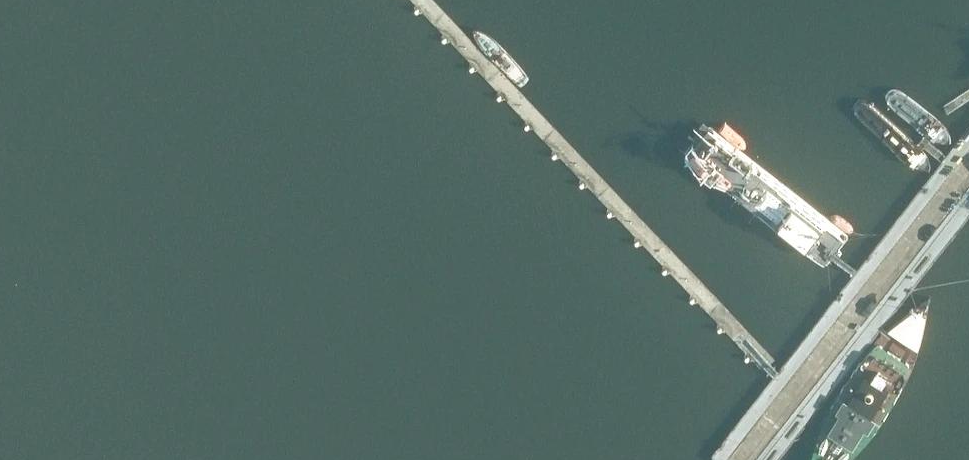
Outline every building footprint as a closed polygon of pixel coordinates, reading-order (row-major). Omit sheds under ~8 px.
[(949,329),(951,326),(953,323),(955,320),(957,316),(958,313),(959,309),(960,305),(960,301),(960,297),(960,294),(960,290),(959,286),(958,282),(954,282),(950,283),(946,283),(942,284),(938,286),(934,287),(930,289),(926,291),(922,293),(919,296),(916,299),(913,302),(808,435),(794,456),(793,459),(792,459),(845,459),(949,329)]
